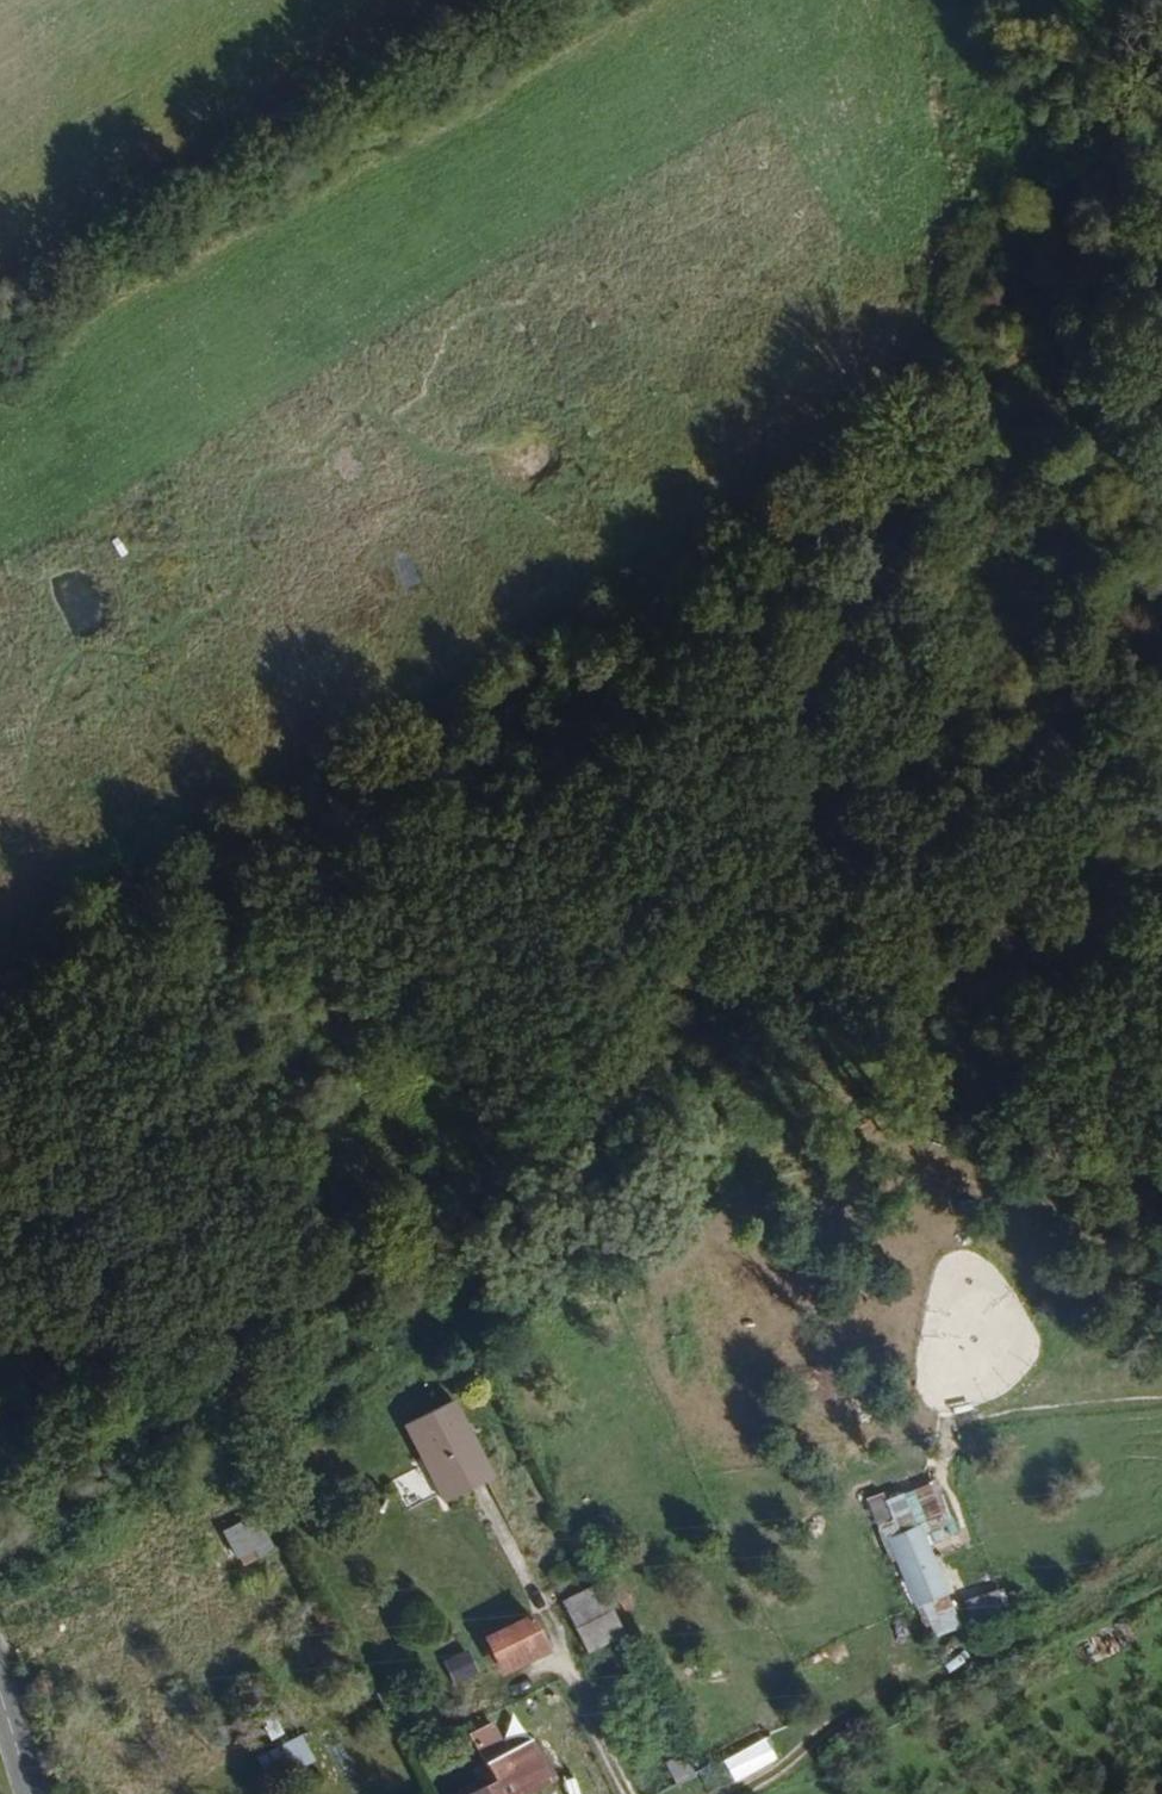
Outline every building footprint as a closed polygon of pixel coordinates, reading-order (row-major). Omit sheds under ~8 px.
[(451,1397),(401,1422),(440,1501),(490,1476),(451,1397)] [(256,1514),(223,1530),(241,1565),(274,1548),(256,1514)] [(915,1525),(884,1538),(913,1606),(944,1592),(915,1525)] [(612,1634),(586,1584),(550,1602),(576,1652),(612,1634)] [(533,1650),(514,1613),(466,1636),(485,1673),(533,1650)] [(451,1682),(474,1671),(463,1649),(441,1660),(451,1682)] [(300,1735),(255,1756),(267,1781),(312,1760),(300,1735)] [(530,1742),(521,1747),(517,1739),(491,1751),(488,1744),(469,1754),(471,1758),(483,1781),(495,1776),(504,1793),(519,1793),(549,1779),(530,1742)] [(674,1785),(694,1775),(683,1752),(663,1762),(674,1785)] [(495,1776),(483,1781),(471,1758),(466,1761),(479,1785),(460,1793),(504,1793),(495,1776)]
